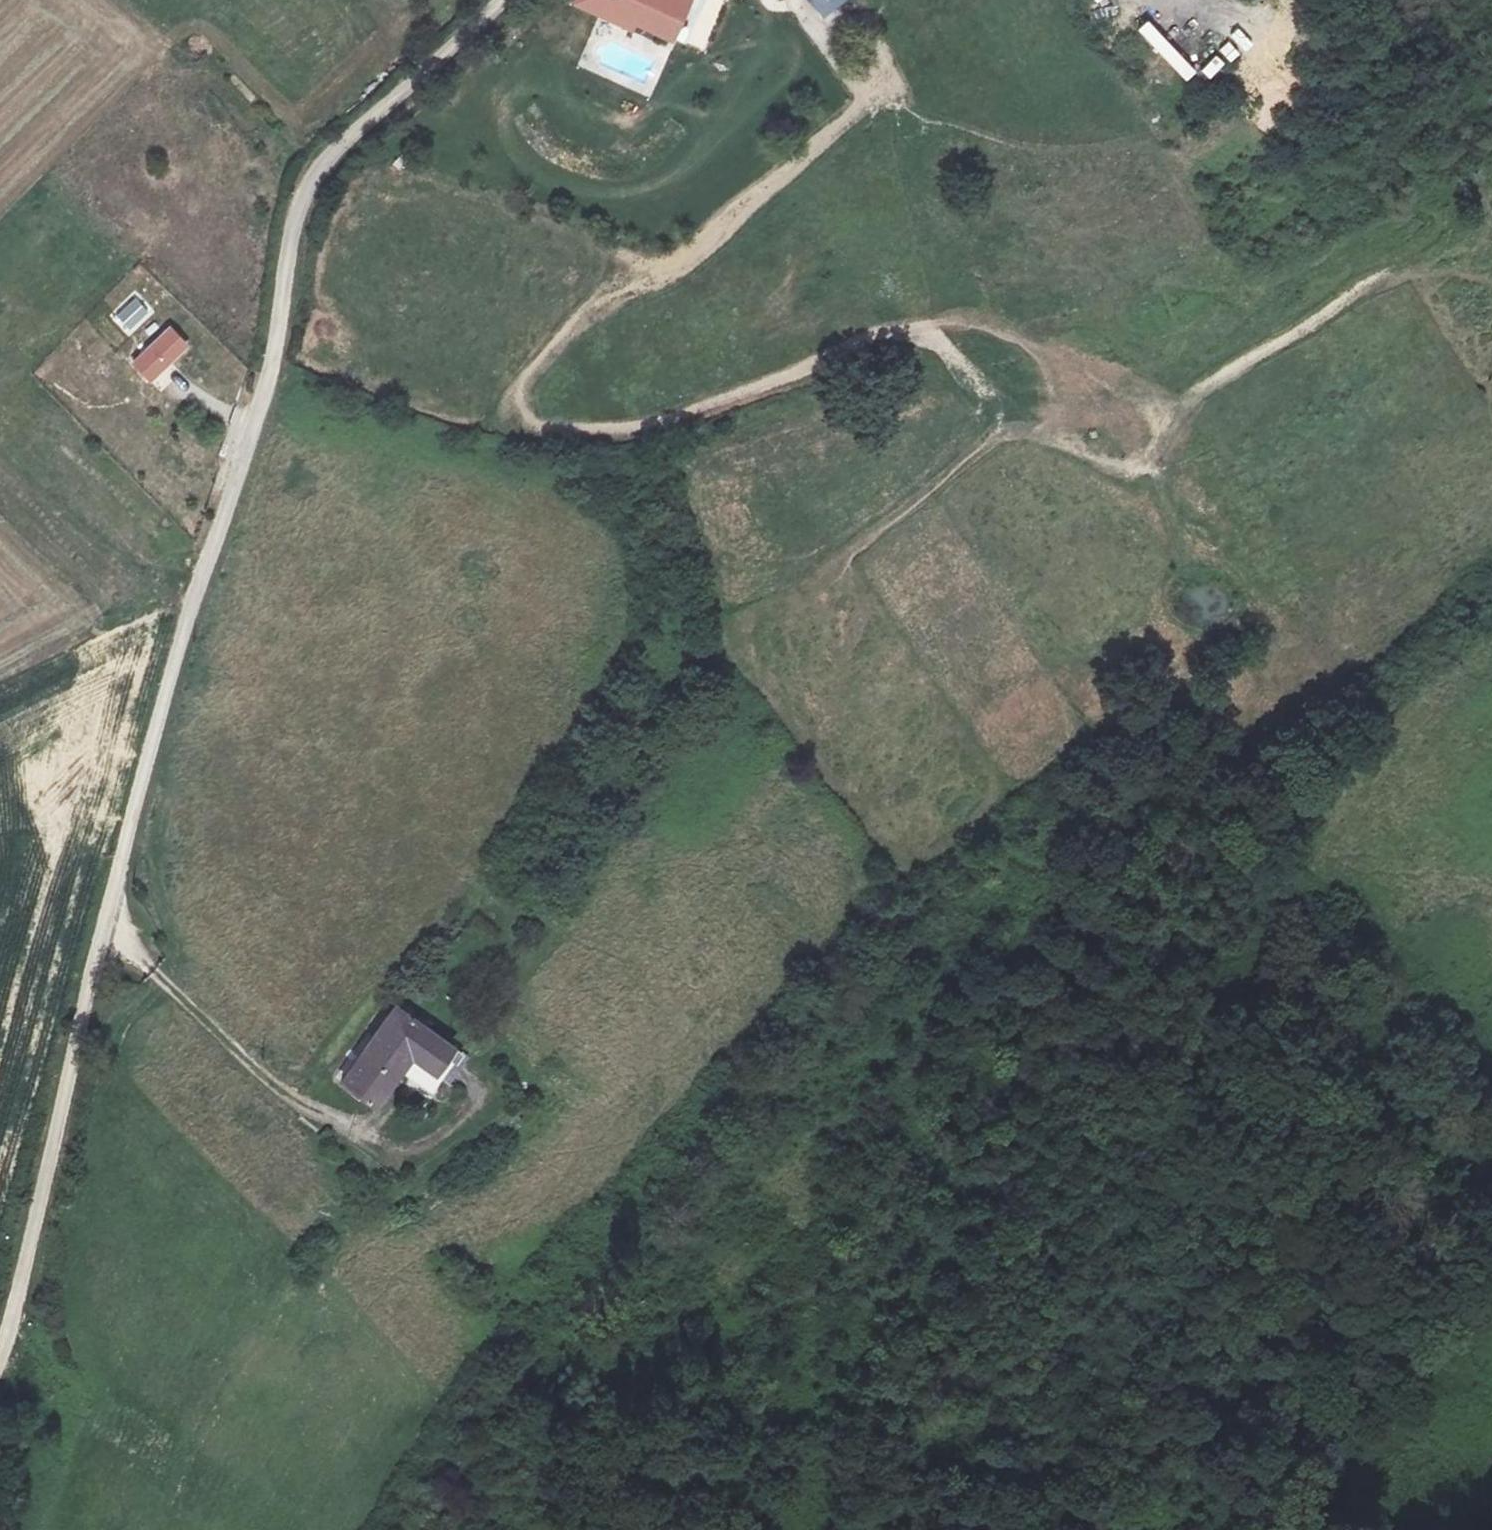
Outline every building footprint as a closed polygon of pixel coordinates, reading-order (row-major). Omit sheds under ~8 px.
[(555,10),(650,60),(659,42),(668,45),(674,34),(646,21),(656,0),(560,0),(555,10)] [(810,7),(824,22),(847,0),(817,0),(810,7)] [(131,405),(164,373),(152,361),(118,393),(131,405)] [(412,1087),(427,1066),(372,1031),(319,1100),(346,1119),(384,1071),(412,1087)]
